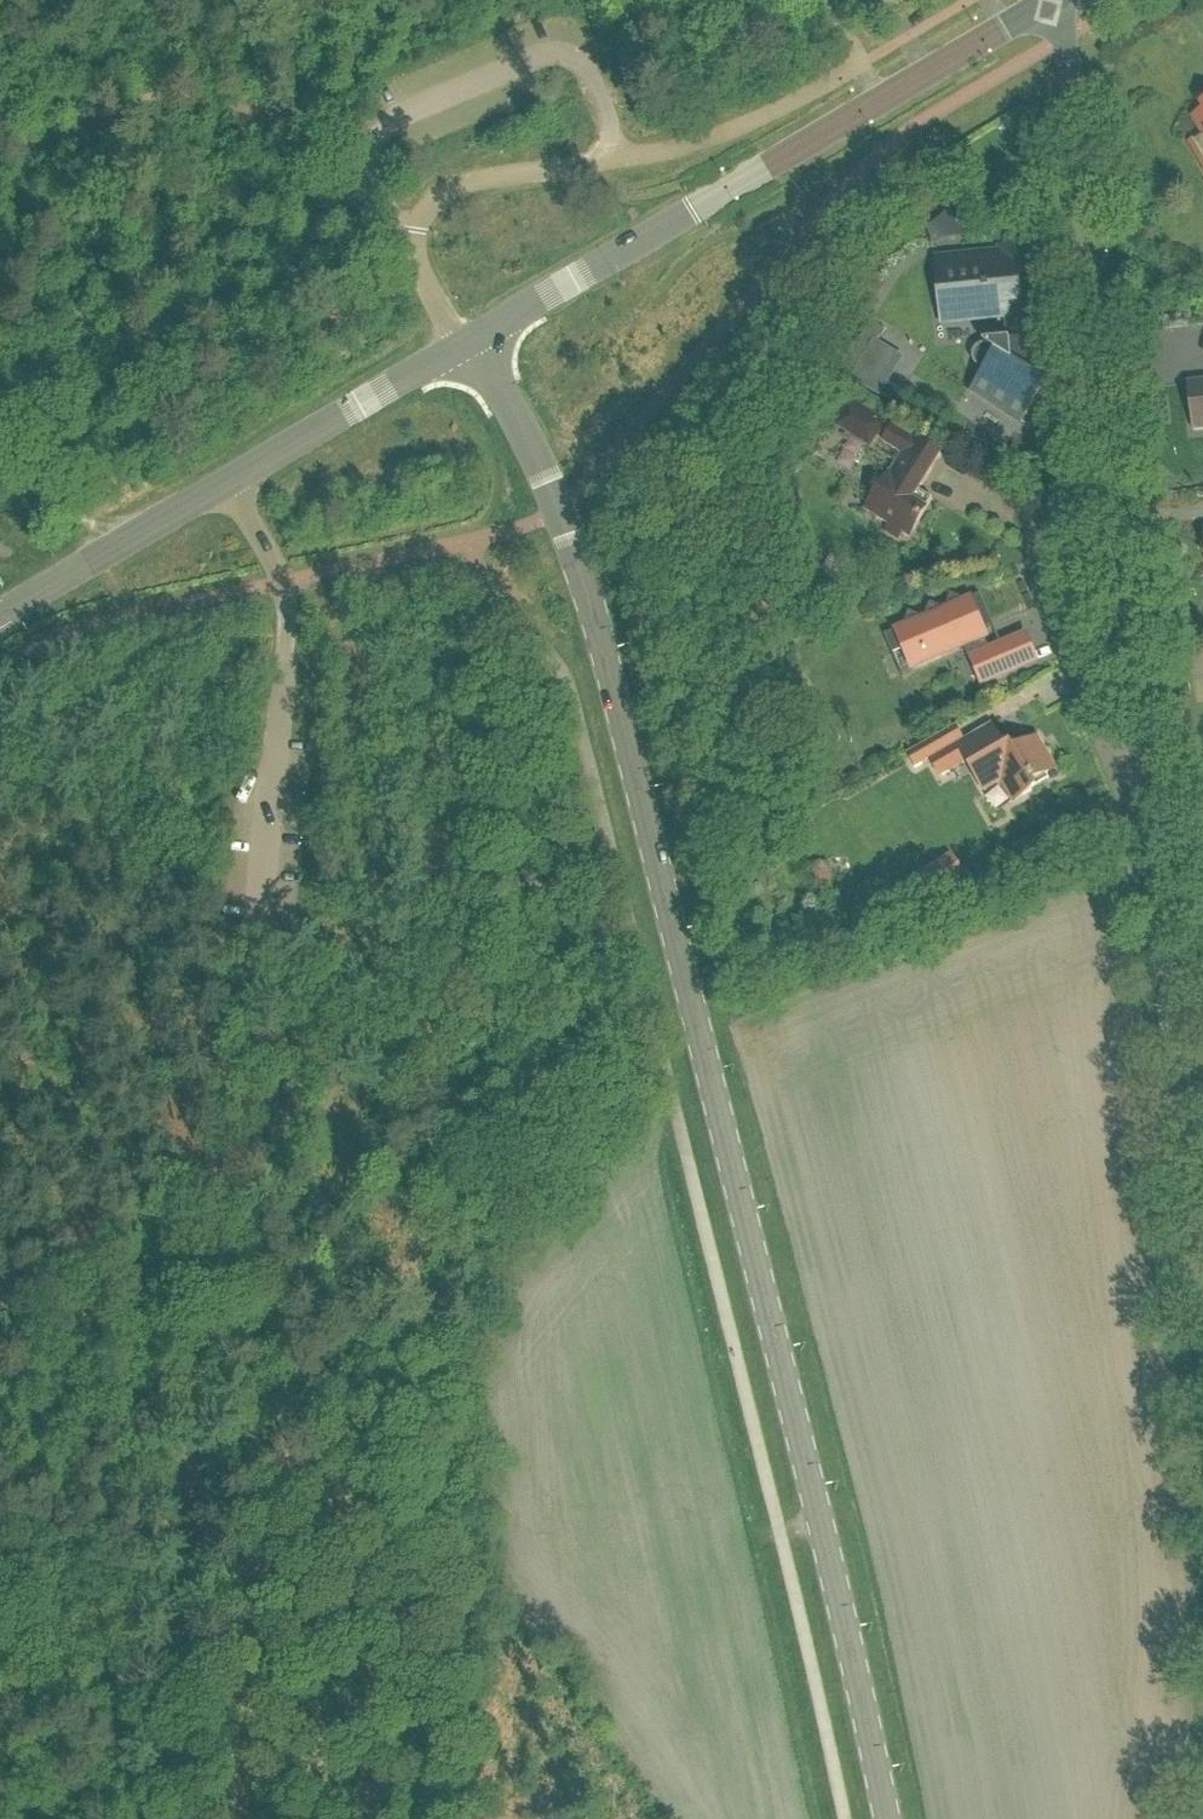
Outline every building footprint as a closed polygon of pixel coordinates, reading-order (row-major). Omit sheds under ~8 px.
[(634,77),(647,73),(642,56),(628,60),(634,77)] [(1195,118),(1202,132),(1202,113),(1195,118)] [(1008,317),(1011,343),(983,346),(982,346),(981,346),(980,347),(979,347),(978,348),(977,349),(976,350),(975,351),(975,352),(974,353),(974,354),(973,355),(973,356),(973,358),(973,359),(973,360),(973,361),(974,362),(974,363),(974,364),(975,365),(976,366),(976,367),(977,368),(978,368),(984,372),(971,394),(983,401),(1023,426),(1024,427),(1025,427),(1026,427),(1027,427),(1028,427),(1029,427),(1030,427),(1031,427),(1032,427),(1033,426),(1034,426),(1034,425),(1035,425),(1035,424),(1036,423),(1037,423),(1037,422),(1037,421),(1038,420),(1038,419),(1038,418),(1037,403),(1048,385),(1037,378),(1043,369),(1036,304),(1030,245),(1001,248),(1002,254),(991,255),(991,254),(936,260),(942,325),(997,319),(997,318),(1008,317)] [(854,380),(882,397),(890,402),(890,400),(883,395),(873,389),(894,356),(877,346),(879,343),(886,332),(884,331),(884,332),(881,336),(869,329),(845,367),(857,375),(854,380)] [(1202,431),(1202,383),(1191,384),(1196,432),(1202,431)] [(873,449),(889,422),(851,398),(833,424),(873,449)] [(942,459),(942,458),(895,428),(884,444),(903,455),(867,512),(889,526),(886,532),(899,540),(902,534),(909,539),(933,500),(919,492),(940,459),(942,459)] [(904,627),(885,635),(893,654),(907,649),(913,665),(963,645),(981,688),(1014,674),(1002,645),(989,650),(983,635),(995,630),(981,596),(967,602),(952,596),(946,611),(931,604),(925,619),(910,613),(904,627)] [(913,715),(909,729),(930,734),(933,721),(913,715)] [(998,781),(1006,783),(1016,800),(1013,802),(1013,803),(1040,787),(1037,781),(1057,769),(1038,738),(1015,752),(1007,749),(993,726),(932,761),(942,778),(968,762),(986,792),(987,792),(986,788),(998,781)] [(929,872),(939,889),(961,877),(951,860),(950,860),(929,872)] [(823,864),(808,866),(811,883),(825,881),(823,864)]
